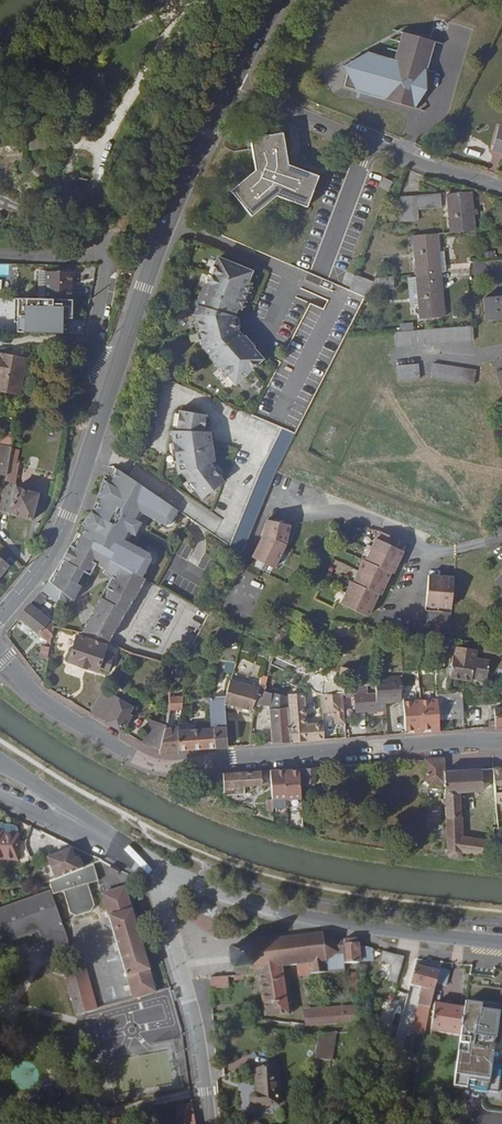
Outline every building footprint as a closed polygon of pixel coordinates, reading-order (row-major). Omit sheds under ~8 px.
[(351,61),(347,75),(344,87),(386,99),(385,100),(415,109),(435,41),(403,32),(395,61),(367,53),(351,61)] [(343,66),(347,75),(351,61),(343,66)] [(70,113),(71,123),(80,122),(80,113),(70,113)] [(493,151),(501,153),(501,127),(499,126),(493,151)] [(277,196),(307,207),(319,176),(288,164),(283,133),(250,139),(255,170),(230,191),(252,216),(277,196)] [(383,177),(379,186),(388,191),(392,182),(383,177)] [(472,191),(447,194),(451,233),(475,231),(472,191)] [(441,207),(440,194),(401,197),(403,221),(418,220),(418,209),(441,207)] [(417,275),(441,273),(439,252),(438,234),(413,236),(417,275)] [(218,257),(207,284),(205,284),(197,304),(198,305),(195,315),(197,323),(203,348),(211,356),(210,357),(220,368),(221,367),(236,383),(263,359),(253,348),(254,347),(244,336),(243,337),(238,331),(234,316),(237,309),(240,310),(252,282),(248,280),(252,271),(218,257)] [(74,299),(75,289),(72,289),(72,282),(73,271),(46,271),(45,299),(74,299)] [(441,273),(417,275),(419,305),(420,319),(445,317),(441,273)] [(356,275),(350,290),(364,295),(370,280),(356,275)] [(410,306),(419,305),(417,275),(408,275),(410,306)] [(374,282),(370,280),(364,295),(366,296),(374,282)] [(483,298),(485,320),(501,319),(501,296),(483,298)] [(413,330),(401,331),(394,332),(395,346),(475,340),(473,325),(413,330)] [(28,356),(0,351),(0,390),(6,392),(8,385),(23,388),(23,387),(28,356)] [(419,364),(397,366),(398,380),(420,378),(419,364)] [(434,364),(431,377),(474,384),(477,370),(434,364)] [(8,385),(6,392),(21,395),(23,388),(8,385)] [(179,410),(176,431),(171,430),(177,474),(182,473),(201,499),(224,482),(211,463),(215,461),(211,431),(205,431),(207,415),(179,410)] [(276,473),(295,434),(282,428),(260,472),(230,546),(242,554),(276,473)] [(7,476),(10,461),(14,433),(0,431),(0,475),(7,476)] [(119,434),(115,443),(123,447),(126,437),(119,434)] [(7,476),(0,508),(0,511),(10,513),(10,514),(32,520),(39,493),(16,487),(20,464),(10,461),(7,476)] [(85,536),(114,552),(110,560),(141,576),(152,559),(151,553),(131,541),(128,538),(133,531),(136,533),(139,535),(147,523),(144,521),(141,519),(146,511),(149,513),(169,526),(174,525),(182,513),(119,469),(113,481),(110,486),(103,482),(96,503),(104,509),(100,515),(93,511),(84,524),(90,527),(85,536)] [(105,477),(103,482),(110,486),(113,481),(105,477)] [(96,507),(93,511),(100,515),(104,509),(96,503),(96,507)] [(146,511),(141,519),(144,521),(149,513),(146,511)] [(267,519),(263,533),(252,558),(274,568),(286,545),(291,524),(267,519)] [(85,536),(90,527),(84,524),(78,532),(81,534),(85,536)] [(376,538),(366,561),(363,559),(353,582),(351,581),(340,604),(368,617),(379,594),(381,595),(391,573),(393,574),(404,551),(396,547),(399,540),(379,530),(376,538)] [(133,531),(128,538),(131,541),(136,533),(133,531)] [(78,532),(70,545),(75,547),(81,534),(78,532)] [(85,536),(81,534),(75,547),(70,545),(62,559),(64,560),(50,583),(56,588),(61,591),(59,601),(69,603),(70,598),(74,601),(83,586),(78,583),(83,574),(84,572),(90,575),(95,566),(96,564),(103,569),(101,572),(111,577),(105,587),(109,589),(104,599),(101,597),(82,632),(95,635),(109,642),(147,579),(141,576),(110,560),(114,552),(85,536)] [(10,565),(0,557),(0,576),(10,565)] [(62,559),(48,581),(50,583),(64,560),(62,559)] [(494,581),(501,589),(501,573),(494,581)] [(429,575),(425,606),(452,608),(455,577),(429,575)] [(56,588),(50,583),(48,581),(19,617),(50,643),(54,625),(54,624),(37,610),(56,588)] [(347,623),(333,621),(330,628),(363,633),(364,625),(357,624),(347,623)] [(78,635),(68,662),(97,672),(98,668),(109,672),(114,658),(103,654),(106,645),(78,635)] [(450,676),(461,678),(462,674),(472,676),(472,675),(486,677),(489,660),(474,657),(475,648),(456,645),(454,654),(453,654),(450,676)] [(42,646),(40,657),(47,658),(50,647),(42,646)] [(206,655),(204,665),(216,668),(218,659),(206,655)] [(226,661),(224,669),(234,671),(237,662),(226,661)] [(376,703),(386,703),(404,702),(404,701),(403,688),(401,688),(401,676),(375,677),(376,693),(376,703)] [(319,694),(323,682),(311,678),(309,687),(309,688),(310,689),(310,690),(311,691),(312,691),(313,692),(314,693),(315,693),(316,694),(317,694),(318,694),(319,694)] [(258,704),(260,690),(259,690),(230,681),(226,697),(224,704),(224,707),(251,714),(252,710),(255,711),(256,711),(258,704)] [(90,713),(106,722),(119,700),(122,694),(123,693),(107,684),(106,685),(90,713)] [(290,728),(289,705),(288,696),(260,690),(258,704),(271,705),(270,709),(269,709),(273,744),(291,743),(290,728)] [(386,710),(386,703),(376,703),(376,693),(355,694),(356,701),(356,711),(386,710)] [(439,719),(439,720),(464,718),(463,693),(438,695),(438,705),(439,719)] [(333,725),(345,724),(344,694),(321,695),(322,715),(333,715),(333,725)] [(182,696),(183,695),(179,695),(178,697),(169,698),(169,710),(181,710),(183,696),(182,696)] [(323,740),(321,721),(304,723),(302,695),(288,696),(289,705),(290,728),(291,743),(323,740)] [(224,704),(226,697),(210,698),(212,723),(214,728),(215,748),(228,747),(224,707),(224,704)] [(421,700),(423,729),(431,728),(431,731),(440,731),(439,720),(438,698),(421,700)] [(119,700),(106,722),(120,730),(122,725),(125,727),(132,716),(128,713),(132,707),(119,700)] [(414,733),(423,732),(423,729),(421,700),(404,701),(404,702),(406,729),(414,729),(414,733)] [(160,749),(166,728),(166,725),(150,720),(142,742),(160,749)] [(215,748),(214,728),(212,723),(212,722),(195,723),(195,730),(179,731),(178,731),(179,751),(215,748)] [(178,726),(166,728),(160,749),(159,753),(179,751),(178,731),(178,726)] [(445,771),(445,761),(445,758),(425,759),(426,780),(430,784),(446,783),(447,849),(446,854),(448,858),(459,859),(463,856),(463,852),(492,858),(491,841),(461,836),(459,792),(483,790),(481,769),(445,771)] [(314,766),(300,767),(300,769),(301,783),(316,783),(316,766),(314,766)] [(501,802),(501,768),(494,768),(496,802),(501,802)] [(285,769),(271,770),(272,784),(273,799),(288,798),(286,770),(285,769)] [(300,769),(286,770),(288,798),(288,799),(302,798),(300,769)] [(224,774),(225,795),(246,794),(245,786),(262,785),(272,784),(271,770),(224,774)] [(3,833),(3,830),(4,823),(0,820),(0,819),(0,860),(18,861),(19,834),(3,833)] [(75,859),(71,849),(47,858),(55,880),(84,869),(79,857),(75,859)] [(38,862),(36,855),(30,858),(33,864),(38,862)] [(97,881),(92,865),(84,869),(55,880),(49,883),(51,890),(53,895),(64,892),(70,914),(76,917),(91,912),(95,907),(87,885),(97,881)] [(121,869),(111,865),(109,870),(114,873),(118,875),(121,869)] [(125,887),(102,894),(133,1000),(156,993),(150,971),(151,971),(132,909),(125,887)] [(3,945),(39,932),(46,955),(66,947),(70,946),(50,890),(0,909),(0,937),(3,945)] [(233,969),(236,969),(237,978),(251,976),(251,971),(282,967),(297,965),(310,963),(311,974),(325,972),(345,970),(344,964),(346,964),(344,941),(335,940),(322,933),(247,942),(247,946),(231,948),(228,951),(230,968),(233,969)] [(344,939),(346,964),(359,963),(373,962),(374,948),(356,944),(356,939),(344,939)] [(405,957),(383,952),(381,963),(392,966),(388,981),(397,983),(405,957)] [(427,965),(417,962),(410,985),(426,989),(424,996),(432,998),(436,984),(439,972),(430,969),(426,968),(427,965)] [(297,965),(299,976),(311,974),(310,963),(297,965)] [(282,967),(251,971),(251,976),(259,975),(265,1016),(288,1015),(282,967)] [(96,1010),(85,969),(73,972),(85,1013),(96,1010)] [(449,971),(440,969),(439,972),(436,984),(445,986),(449,971)] [(85,1013),(73,972),(66,974),(76,1016),(85,1013)] [(228,987),(227,976),(210,978),(211,989),(228,987)] [(416,998),(407,995),(403,1012),(412,1014),(416,998)] [(464,1008),(435,1003),(430,1031),(460,1036),(464,1008)] [(344,1008),(344,1024),(361,1023),(360,1007),(344,1008)] [(344,1008),(305,1011),(305,1026),(344,1024),(344,1008)] [(332,1059),(335,1032),(318,1034),(314,1058),(332,1059)] [(463,1060),(457,1059),(454,1077),(461,1078),(463,1060)] [(279,1105),(276,1068),(255,1069),(256,1092),(253,1093),(251,1095),(250,1096),(250,1097),(250,1100),(251,1102),(252,1104),(253,1105),(255,1106),(257,1107),(279,1105)] [(176,1106),(179,1123),(195,1123),(192,1104),(176,1106)]
